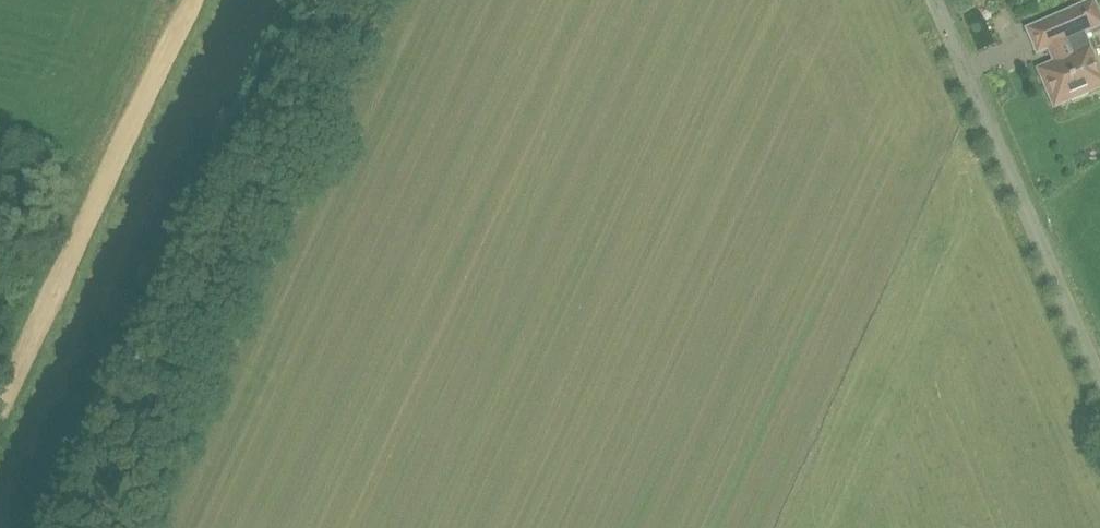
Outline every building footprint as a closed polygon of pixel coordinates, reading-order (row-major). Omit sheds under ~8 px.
[(1094,1),(1026,30),(1036,54),(1048,49),(1055,64),(1039,71),(1053,106),(1099,87),(1099,70),(1085,33),(1099,27),(1099,16),(1094,1)]
